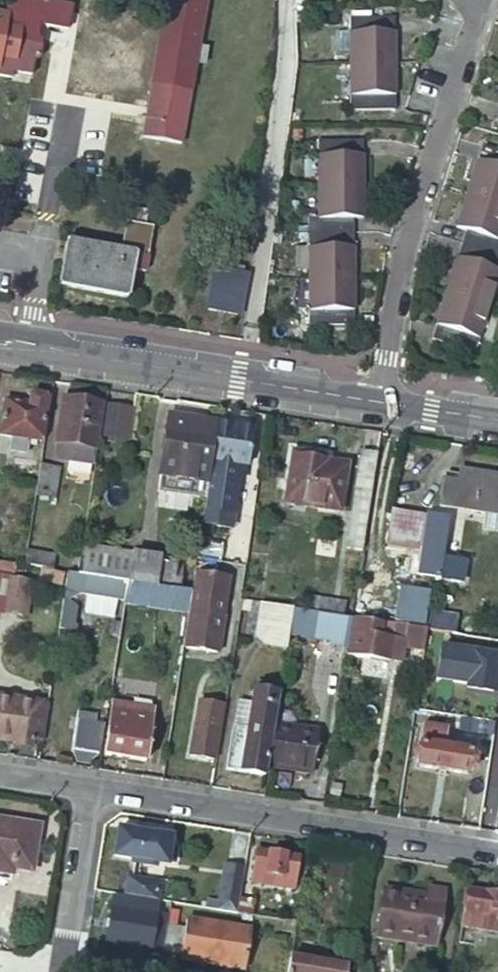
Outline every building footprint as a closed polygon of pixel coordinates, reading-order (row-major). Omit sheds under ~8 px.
[(36,0),(6,0),(3,17),(0,17),(0,77),(12,79),(14,71),(32,75),(35,60),(41,57),(43,47),(38,41),(40,27),(64,31),(68,6),(59,4),(36,0)] [(155,83),(194,89),(207,0),(167,0),(155,83)] [(349,13),(349,28),(395,28),(396,14),(349,13)] [(348,61),(395,61),(395,28),(349,28),(348,61)] [(348,61),(348,91),(395,91),(395,61),(348,61)] [(14,71),(12,79),(31,83),(32,75),(14,71)] [(155,83),(148,139),(187,144),(194,89),(155,83)] [(348,91),(348,108),(394,109),(395,91),(348,91)] [(320,140),(320,153),(364,154),(364,140),(320,140)] [(478,157),(497,164),(497,150),(482,144),(478,157)] [(320,153),(319,186),(364,186),(364,154),(320,153)] [(466,190),(497,201),(497,164),(478,157),(466,190)] [(319,186),(319,219),(354,219),(364,220),(364,186),(319,186)] [(497,238),(497,237),(497,201),(466,190),(455,224),(468,228),(497,238)] [(310,233),(354,233),(354,219),(319,219),(310,219),(310,233)] [(70,238),(61,283),(131,300),(137,268),(148,270),(155,226),(129,221),(124,248),(70,238)] [(463,244),(497,255),(497,238),(468,228),(463,244)] [(310,233),(310,248),(354,248),(354,233),(310,233)] [(497,269),(497,255),(463,244),(459,256),(497,269)] [(310,280),(354,279),(354,248),(310,248),(310,280)] [(447,289),(490,303),(497,280),(497,269),(459,256),(447,289)] [(211,268),(206,311),(237,315),(241,272),(211,268)] [(310,280),(309,308),(353,309),(354,279),(310,280)] [(447,289),(435,325),(478,339),(490,303),(447,289)] [(309,308),(309,325),(353,325),(353,309),(309,308)] [(435,325),(431,338),(474,352),(478,339),(435,325)] [(5,399),(0,437),(13,439),(11,453),(28,456),(31,442),(42,444),(49,396),(33,393),(26,401),(26,402),(5,399)] [(64,398),(58,440),(76,443),(72,468),(91,471),(102,404),(90,402),(91,396),(76,394),(75,399),(64,398)] [(106,405),(101,437),(129,442),(135,410),(106,405)] [(164,475),(208,482),(209,479),(217,427),(217,422),(217,421),(171,414),(162,475),(164,475)] [(206,497),(204,509),(234,513),(242,465),(250,466),(255,428),(226,423),(217,422),(217,427),(209,479),(208,482),(206,497)] [(356,496),(372,498),(379,454),(364,450),(356,496)] [(293,464),(288,504),(342,512),(349,464),(304,458),(302,466),(293,464)] [(444,506),(497,514),(497,474),(468,469),(467,476),(449,472),(444,506)] [(206,497),(208,482),(164,475),(162,490),(206,497)] [(444,518),(393,509),(387,543),(421,549),(417,575),(434,578),(444,518)] [(135,552),(83,544),(79,571),(128,579),(131,579),(135,552)] [(30,550),(28,563),(46,566),(56,567),(58,554),(30,550)] [(187,560),(135,552),(131,579),(159,584),(183,588),(187,560)] [(0,559),(0,572),(16,574),(19,561),(0,559)] [(56,567),(46,566),(44,579),(65,582),(66,569),(56,567)] [(128,579),(79,571),(70,569),(67,591),(125,600),(128,579)] [(229,579),(196,573),(184,647),(218,653),(224,617),(223,617),(229,579)] [(7,577),(1,613),(25,617),(31,582),(7,577)] [(131,579),(128,579),(125,600),(125,602),(156,607),(159,584),(131,579)] [(294,607),(262,601),(257,634),(266,645),(288,649),(290,635),(294,607)] [(354,617),(294,607),(290,635),(318,642),(329,643),(327,650),(348,653),(354,617)] [(421,657),(424,641),(426,629),(398,624),(396,641),(381,638),(383,626),(356,622),(351,654),(404,662),(406,655),(421,657)] [(426,629),(424,641),(449,644),(443,682),(458,684),(466,635),(426,629)] [(458,684),(497,691),(497,641),(466,635),(458,684)] [(404,662),(420,664),(421,657),(406,655),(404,662)] [(234,726),(227,768),(266,775),(278,693),(254,689),(252,702),(240,700),(236,727),(234,726)] [(42,740),(48,706),(41,704),(42,700),(0,692),(0,738),(21,742),(34,744),(35,739),(42,740)] [(117,703),(108,754),(148,761),(156,710),(117,703)] [(216,758),(223,714),(202,711),(195,755),(216,758)] [(75,717),(71,746),(98,751),(103,721),(75,717)] [(321,732),(276,724),(269,768),(313,774),(321,732)] [(422,726),(416,766),(468,776),(472,755),(443,750),(446,729),(422,726)] [(2,872),(3,865),(28,869),(35,824),(0,819),(0,871),(2,872)] [(128,833),(114,830),(110,857),(128,860),(128,863),(139,865),(138,866),(143,867),(144,858),(169,863),(171,850),(162,848),(164,837),(148,835),(148,833),(129,830),(128,833)] [(300,857),(258,850),(255,867),(268,869),(266,885),(295,889),(300,857)] [(242,866),(223,863),(216,909),(234,912),(238,889),(239,881),(241,870),(242,866)] [(154,883),(125,878),(122,895),(151,899),(154,883)] [(395,892),(377,890),(371,936),(430,945),(438,890),(422,888),(420,900),(394,896),(395,892)] [(250,891),(238,889),(234,912),(246,915),(250,891)] [(464,890),(458,926),(497,932),(497,892),(481,890),(481,893),(464,890)] [(160,953),(163,929),(156,928),(157,915),(144,913),(145,902),(110,897),(103,945),(160,953)] [(166,913),(168,902),(161,901),(159,912),(166,913)] [(247,930),(183,920),(181,932),(163,929),(160,953),(177,956),(177,959),(241,969),(247,930)] [(1,937),(0,945),(0,949),(17,952),(19,940),(1,937)] [(288,971),(343,971),(344,963),(291,954),(288,971)]
